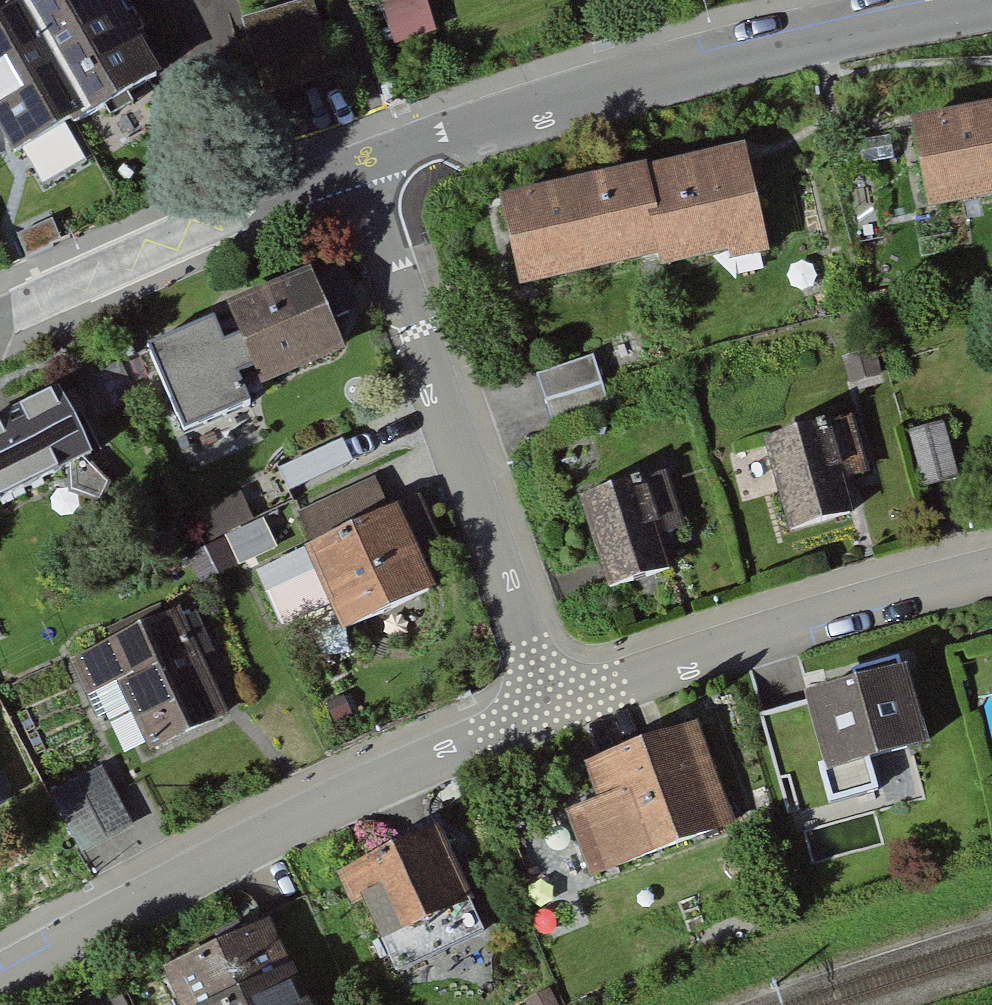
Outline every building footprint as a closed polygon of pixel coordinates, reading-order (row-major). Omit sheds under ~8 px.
[(42,7),(104,119),(170,83),(123,0),(55,0),(42,7)] [(247,19),(271,92),(340,70),(317,0),(304,0),(247,19)] [(385,1),(404,56),(446,42),(432,0),(388,0),(385,1)] [(0,31),(0,121),(23,163),(93,125),(31,14),(0,31)] [(911,113),(929,211),(991,200),(991,98),(911,113)] [(744,146),(502,198),(520,286),(658,257),(660,268),(765,245),(744,146)] [(313,276),(229,311),(261,386),(344,351),(313,276)] [(248,405),(214,322),(152,348),(186,430),(248,405)] [(593,357),(538,375),(546,400),(555,428),(610,410),(593,357)] [(883,358),(847,364),(851,389),(887,383),(883,358)] [(0,420),(0,520),(1,523),(110,471),(70,387),(0,420)] [(827,420),(765,438),(792,530),(854,512),(827,420)] [(952,426),(913,435),(927,493),(966,484),(952,426)] [(678,461),(584,490),(614,588),(678,569),(667,532),(697,523),(678,461)] [(401,496),(308,538),(348,626),(441,584),(401,496)] [(224,549),(197,559),(207,584),(233,573),(224,549)] [(187,601),(69,656),(87,694),(116,680),(151,754),(240,713),(187,601)] [(906,661),(802,690),(823,767),(928,738),(906,661)] [(709,718),(589,757),(602,796),(572,806),(594,873),(744,823),(709,718)] [(102,770),(54,794),(83,851),(108,838),(131,827),(102,770)] [(448,835),(350,878),(382,952),(480,910),(448,835)] [(165,972),(181,1004),(310,1004),(270,922),(165,972)]
